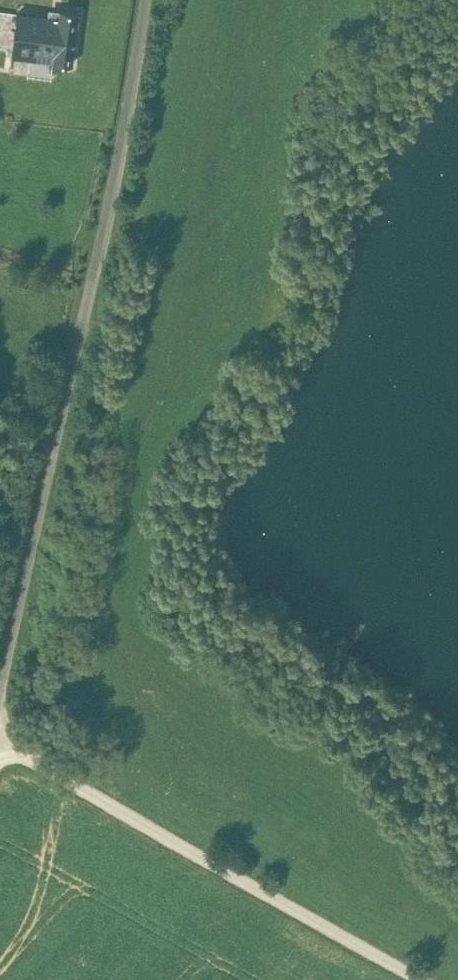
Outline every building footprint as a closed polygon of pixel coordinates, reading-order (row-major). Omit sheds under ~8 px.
[(60,9),(59,17),(17,11),(12,50),(54,56),(53,61),(72,63),(78,12),(60,9)]
